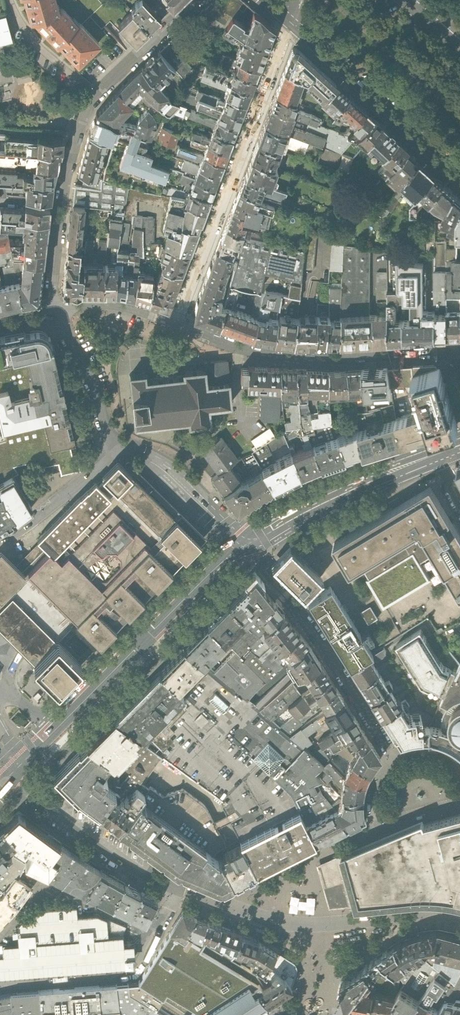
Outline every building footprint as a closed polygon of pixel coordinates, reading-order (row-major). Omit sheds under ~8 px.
[(28,6),(31,18),(36,17),(41,21),(39,23),(49,33),(58,43),(60,41),(69,51),(78,61),(98,42),(79,22),(77,24),(62,8),(57,9),(55,0),(26,0),(28,6)] [(144,0),(138,0),(135,3),(137,6),(132,10),(149,29),(154,23),(160,17),(149,5),(144,0)] [(162,2),(161,0),(154,0),(149,5),(160,17),(179,0),(164,0),(162,2)] [(243,0),(212,0),(203,8),(226,24),(233,14),(233,15),(238,6),(242,9),(247,3),(243,0)] [(226,24),(203,8),(191,19),(201,31),(211,22),(223,29),(226,24)] [(149,29),(132,10),(118,24),(135,42),(142,35),(149,29)] [(274,27),(258,13),(253,11),(247,27),(243,24),(244,22),(233,15),(233,14),(226,24),(243,35),(267,44),(274,27)] [(12,38),(5,13),(0,14),(0,41),(12,38)] [(195,33),(186,24),(177,32),(186,41),(195,33)] [(267,44),(243,35),(226,24),(223,29),(223,32),(232,39),(234,38),(234,37),(241,40),(240,42),(239,42),(236,49),(238,49),(235,57),(259,66),(267,44)] [(186,41),(177,32),(168,41),(178,51),(187,43),(186,41)] [(178,51),(168,41),(159,49),(174,66),(183,75),(192,67),(178,51)] [(316,64),(295,46),(294,46),(293,46),(292,47),(288,58),(284,69),(303,77),(306,77),(307,81),(305,83),(322,98),(336,82),(316,64)] [(159,50),(154,54),(153,53),(145,61),(146,62),(141,67),(156,83),(164,76),(166,76),(168,74),(168,72),(174,66),(159,50)] [(235,57),(221,52),(219,58),(233,64),(234,63),(237,64),(234,70),(254,77),(259,66),(235,57)] [(254,77),(234,70),(232,76),(229,75),(229,74),(196,62),(194,68),(203,72),(250,89),(254,77)] [(141,67),(122,84),(137,97),(142,101),(151,110),(152,110),(153,112),(155,115),(162,107),(167,112),(182,117),(185,106),(186,105),(171,99),(156,83),(141,67)] [(303,77),(284,69),(275,93),(293,100),(303,77)] [(250,89),(203,72),(201,78),(227,88),(225,93),(245,101),(250,89)] [(322,98),(320,100),(333,111),(348,93),(336,82),(322,98)] [(122,84),(97,111),(113,123),(116,124),(137,97),(122,84)] [(225,93),(222,92),(220,97),(198,88),(195,95),(199,97),(241,113),(245,101),(225,93)] [(293,100),(275,93),(270,105),(293,113),(309,119),(319,123),(321,117),(298,108),(300,103),(293,100)] [(364,108),(348,93),(333,111),(330,114),(338,117),(343,112),(347,116),(344,120),(351,122),(364,108)] [(241,113),(199,97),(196,103),(218,112),(217,117),(236,124),(241,113)] [(142,101),(124,126),(150,134),(155,121),(155,118),(155,115),(153,112),(152,110),(151,110),(142,101)] [(293,113),(270,105),(264,123),(285,130),(308,139),(321,144),(324,136),(306,129),(305,129),(305,130),(294,126),(293,127),(292,129),(288,127),(293,113)] [(217,117),(190,107),(188,112),(188,113),(211,122),(212,121),(213,122),(212,123),(211,127),(211,128),(232,136),(236,124),(217,117)] [(364,108),(351,122),(355,125),(347,134),(353,136),(355,134),(372,115),(364,108)] [(116,124),(113,123),(97,111),(88,133),(107,139),(109,140),(111,133),(127,138),(126,143),(144,150),(150,134),(124,126),(116,124)] [(372,115),(355,134),(364,142),(365,140),(380,122),(372,115)] [(176,121),(165,117),(162,123),(174,128),(176,121)] [(319,123),(309,119),(306,129),(324,136),(321,144),(340,151),(353,136),(347,134),(319,123)] [(396,137),(380,122),(365,140),(381,154),(396,137)] [(174,128),(162,123),(157,136),(173,141),(178,129),(174,128)] [(285,130),(264,123),(257,140),(278,148),(280,142),(285,130)] [(211,128),(208,127),(206,133),(192,128),(190,134),(192,135),(227,148),(232,136),(211,128)] [(308,139),(285,130),(280,142),(304,151),(308,139)] [(107,139),(88,133),(78,171),(93,175),(97,176),(100,165),(97,164),(97,163),(98,162),(99,159),(101,159),(102,154),(101,153),(103,147),(105,147),(107,139)] [(164,178),(119,162),(126,143),(127,138),(111,133),(109,140),(114,141),(104,172),(103,177),(128,184),(144,188),(159,191),(163,178),(164,178)] [(227,148),(192,135),(189,141),(201,146),(202,145),(205,146),(202,152),(223,160),(227,148)] [(33,141),(5,139),(4,139),(4,148),(58,152),(60,152),(62,143),(62,137),(38,136),(38,141),(33,141)] [(381,154),(380,154),(385,158),(377,167),(384,173),(387,169),(406,147),(396,137),(381,154)] [(278,148),(257,140),(254,149),(275,157),(276,157),(279,148),(278,148)] [(149,159),(151,153),(126,143),(119,162),(164,178),(168,166),(149,159)] [(202,152),(178,143),(176,150),(197,158),(198,156),(200,157),(198,164),(218,171),(223,160),(202,152)] [(406,147),(387,169),(401,182),(421,160),(406,147)] [(0,148),(0,159),(13,160),(16,158),(28,158),(29,158),(29,157),(31,158),(36,157),(35,165),(56,167),(57,162),(57,158),(58,152),(4,148),(0,148)] [(275,157),(254,149),(250,158),(272,166),(275,157)] [(198,164),(182,158),(180,164),(193,169),(193,168),(196,169),(193,175),(214,183),(218,171),(198,164)] [(272,166),(250,158),(244,175),(270,184),(276,167),(272,166)] [(401,182),(387,199),(392,204),(393,204),(404,191),(412,199),(435,173),(421,160),(401,182)] [(56,167),(35,165),(33,165),(32,174),(15,172),(14,180),(26,181),(52,182),(52,180),(54,173),(56,167)] [(3,179),(14,180),(15,172),(15,169),(0,168),(0,179),(3,179)] [(193,175),(178,170),(176,176),(188,181),(189,180),(191,180),(189,187),(209,195),(214,183),(193,175)] [(412,199),(411,201),(411,212),(418,212),(418,204),(423,198),(423,197),(422,196),(424,194),(430,200),(438,191),(437,190),(445,182),(435,173),(412,199)] [(270,184),(244,175),(239,188),(258,195),(261,188),(264,189),(263,190),(283,197),(286,190),(270,184)] [(103,177),(101,177),(100,186),(74,184),(72,202),(84,204),(111,207),(110,211),(123,213),(123,208),(128,184),(103,177)] [(14,180),(3,179),(5,189),(22,190),(23,185),(26,185),(26,181),(14,180)] [(52,182),(26,181),(26,185),(25,196),(50,197),(51,191),(52,182)] [(445,182),(437,190),(438,191),(430,200),(435,204),(440,206),(435,216),(442,217),(455,192),(445,182)] [(159,191),(144,188),(128,184),(123,208),(135,208),(135,198),(167,206),(170,193),(166,192),(159,191)] [(189,187),(188,187),(186,192),(183,191),(184,190),(169,184),(166,192),(170,193),(186,196),(185,201),(204,207),(209,195),(189,187)] [(258,195),(239,188),(231,207),(241,211),(245,202),(270,210),(271,210),(273,204),(257,199),(258,195)] [(455,192),(442,217),(450,222),(448,225),(457,230),(457,218),(459,212),(459,211),(459,210),(459,196),(455,192)] [(165,215),(190,223),(197,226),(204,207),(185,201),(186,196),(170,193),(165,215)] [(392,204),(387,199),(383,203),(382,204),(388,209),(392,204)] [(84,204),(72,202),(67,246),(79,247),(84,204)] [(270,210),(245,202),(241,211),(231,207),(225,225),(241,231),(242,231),(244,222),(247,220),(258,222),(259,213),(269,215),(270,210)] [(48,219),(48,213),(49,206),(24,204),(24,208),(0,207),(0,216),(48,219)] [(135,208),(123,208),(123,213),(122,218),(129,220),(131,220),(132,213),(135,214),(135,208)] [(135,214),(132,213),(131,220),(131,225),(133,225),(140,226),(142,214),(135,214)] [(153,216),(142,214),(140,226),(140,227),(142,228),(142,235),(153,236),(153,226),(152,226),(153,216)] [(189,248),(197,226),(190,223),(165,215),(163,228),(166,229),(164,240),(189,248)] [(22,227),(21,233),(24,233),(46,234),(47,227),(48,219),(0,216),(0,226),(22,227)] [(121,218),(110,217),(107,241),(106,242),(112,243),(118,243),(118,238),(121,218)] [(122,218),(121,218),(118,238),(126,239),(129,220),(122,218)] [(142,228),(140,227),(140,226),(133,225),(131,242),(132,242),(132,243),(137,243),(137,249),(139,252),(142,253),(142,243),(142,242),(142,235),(142,228)] [(241,231),(225,225),(220,236),(231,241),(235,243),(238,244),(241,231)] [(317,228),(305,227),(303,245),(301,266),(314,267),(317,228)] [(324,229),(317,228),(314,267),(301,266),(300,277),(304,278),(315,279),(318,279),(328,280),(329,267),(332,231),(332,229),(324,229)] [(17,282),(13,260),(11,254),(10,246),(8,238),(7,231),(0,232),(0,285),(17,282)] [(242,231),(241,231),(238,244),(235,255),(230,280),(229,281),(224,304),(233,308),(239,284),(256,288),(260,289),(264,269),(291,275),(290,280),(286,279),(283,292),(299,295),(300,285),(300,277),(301,266),(303,245),(242,231)] [(341,231),(332,231),(329,267),(341,268),(343,241),(343,240),(341,231)] [(23,239),(8,238),(10,246),(44,248),(45,241),(46,234),(24,233),(23,239)] [(231,241),(220,236),(216,248),(231,253),(235,255),(238,244),(235,243),(234,247),(232,247),(232,245),(230,244),(231,241)] [(96,264),(91,264),(94,240),(85,239),(84,248),(83,264),(82,271),(80,291),(102,292),(104,264),(104,262),(104,259),(106,246),(106,242),(107,241),(99,240),(96,264)] [(164,240),(152,240),(150,240),(149,243),(142,243),(142,253),(153,255),(153,262),(153,263),(161,265),(181,269),(189,248),(164,240)] [(370,243),(343,241),(341,268),(341,287),(338,342),(370,341),(370,312),(370,243)] [(126,251),(117,250),(116,265),(114,291),(124,293),(128,245),(127,245),(126,251)] [(139,252),(130,251),(131,245),(128,245),(124,293),(134,295),(137,270),(139,252)] [(44,248),(10,246),(11,254),(21,254),(24,251),(25,251),(25,255),(24,255),(24,261),(43,262),(43,255),(44,248)] [(79,247),(67,246),(62,288),(65,292),(80,291),(82,271),(77,270),(79,247)] [(231,253),(216,248),(206,273),(223,278),(231,253)] [(11,254),(13,260),(23,261),(24,261),(24,255),(25,255),(25,251),(24,251),(21,254),(11,254)] [(142,253),(139,252),(137,270),(146,271),(147,261),(153,262),(153,255),(142,253)] [(224,279),(229,281),(230,280),(235,255),(231,253),(223,278),(224,279)] [(434,257),(397,256),(397,287),(404,287),(404,299),(410,299),(410,315),(410,318),(403,318),(403,339),(419,338),(435,336),(448,336),(447,310),(447,307),(435,307),(434,257)] [(446,257),(446,262),(446,295),(447,307),(447,310),(459,309),(459,259),(456,259),(456,258),(453,257),(453,258),(446,257)] [(22,275),(23,261),(13,260),(17,282),(23,280),(22,275)] [(23,280),(17,282),(22,305),(36,302),(37,301),(38,300),(41,274),(43,262),(24,261),(23,261),(22,275),(23,280)] [(388,262),(376,263),(377,312),(370,312),(370,341),(389,339),(388,299),(389,287),(388,262)] [(110,264),(104,264),(102,292),(114,291),(116,265),(110,264)] [(181,269),(161,265),(154,284),(152,283),(148,300),(150,301),(163,305),(169,303),(181,269)] [(291,275),(264,269),(260,289),(256,288),(249,314),(257,316),(264,289),(281,292),(283,292),(286,279),(290,280),(291,275)] [(146,271),(137,270),(134,295),(148,300),(152,283),(152,272),(146,271)] [(223,278),(206,273),(202,285),(197,298),(193,316),(206,320),(218,325),(223,305),(216,303),(224,279),(223,278)] [(229,281),(224,279),(216,303),(223,305),(224,304),(229,281)] [(22,305),(17,282),(0,285),(0,309),(22,305)] [(341,287),(329,286),(329,296),(329,303),(329,308),(334,308),(333,320),(328,320),(328,321),(326,321),(325,331),(324,343),(338,342),(341,287)] [(403,318),(396,318),(397,300),(396,299),(404,299),(404,287),(397,287),(389,287),(388,299),(389,339),(403,339),(403,318)] [(281,292),(264,289),(257,316),(265,318),(265,316),(268,316),(270,305),(278,306),(279,301),(281,292)] [(233,308),(224,304),(223,305),(218,325),(252,337),(257,316),(249,314),(233,308)] [(447,310),(448,336),(459,335),(459,309),(447,310)] [(296,315),(277,312),(276,318),(274,340),(293,343),(295,319),(296,319),(296,315)] [(316,315),(303,314),(303,316),(300,315),(296,315),(296,319),(295,319),(293,343),(297,343),(314,343),(316,315)] [(328,315),(316,314),(316,315),(314,343),(324,343),(325,331),(326,321),(328,321),(328,320),(328,315)] [(268,316),(265,316),(265,318),(257,316),(252,337),(274,340),(276,318),(268,316)] [(35,328),(7,334),(12,356),(52,347),(53,347),(50,336),(49,333),(47,333),(45,331),(43,330),(40,329),(37,328),(35,328)] [(7,334),(0,335),(0,366),(7,364),(6,358),(12,356),(7,334)] [(3,498),(17,518),(31,506),(13,474),(18,470),(14,463),(24,461),(33,459),(34,466),(58,461),(60,472),(76,469),(76,468),(79,467),(76,451),(71,452),(69,442),(75,441),(65,397),(62,385),(61,385),(53,347),(52,347),(12,356),(6,358),(7,364),(0,366),(0,489),(3,498)] [(211,366),(204,367),(205,382),(220,380),(219,377),(224,377),(225,380),(228,379),(226,359),(210,360),(211,366)] [(359,366),(364,366),(364,373),(376,372),(376,366),(376,360),(359,361),(359,366)] [(457,423),(453,409),(448,393),(440,365),(436,367),(435,364),(412,366),(412,371),(415,381),(423,407),(422,409),(422,410),(396,418),(402,439),(430,430),(431,431),(457,423)] [(246,387),(266,388),(280,388),(280,367),(251,365),(247,365),(247,366),(240,366),(240,373),(240,380),(247,380),(246,387)] [(412,371),(412,366),(409,366),(388,367),(391,383),(410,382),(415,381),(412,371)] [(205,382),(204,367),(183,369),(183,374),(148,377),(147,374),(146,373),(144,373),(144,371),(140,371),(140,370),(136,371),(133,371),(133,372),(130,373),(131,391),(145,390),(148,407),(133,408),(135,423),(149,421),(150,427),(154,426),(159,426),(159,425),(163,424),(163,419),(188,417),(189,422),(210,419),(208,404),(230,401),(228,388),(228,379),(225,380),(224,377),(219,377),(220,380),(205,382)] [(283,367),(280,367),(280,388),(282,404),(288,403),(290,419),(284,420),(284,427),(299,425),(300,425),(299,421),(299,418),(298,397),(296,367),(288,367),(283,367)] [(306,368),(296,367),(298,397),(299,418),(299,421),(300,425),(299,425),(300,429),(298,429),(298,432),(306,431),(313,429),(312,423),(309,411),(306,400),(306,391),(306,368)] [(316,391),(316,395),(328,395),(328,392),(328,369),(306,368),(306,391),(316,391)] [(347,393),(345,370),(328,369),(328,392),(340,392),(340,394),(347,393)] [(362,369),(345,370),(347,393),(352,392),(365,391),(362,369)] [(279,416),(279,408),(282,408),(282,404),(280,388),(266,388),(266,391),(263,391),(260,394),(259,415),(262,418),(275,419),(279,416)] [(148,407),(145,390),(131,391),(130,391),(133,408),(148,407)] [(347,393),(349,418),(358,416),(357,412),(356,395),(353,395),(352,392),(347,393)] [(328,395),(316,395),(317,410),(328,408),(328,399),(328,395)] [(358,416),(360,429),(396,418),(394,403),(357,412),(358,416)] [(330,420),(328,408),(317,410),(309,411),(312,423),(330,420)] [(396,418),(360,429),(365,450),(386,444),(402,439),(396,418)] [(313,429),(306,431),(311,445),(336,436),(330,420),(312,423),(313,429)] [(250,437),(256,446),(262,442),(275,434),(269,425),(250,437)] [(300,429),(299,425),(284,427),(281,429),(285,439),(298,432),(298,429),(300,429)] [(267,444),(270,451),(287,442),(286,441),(285,439),(281,429),(275,434),(262,442),(264,445),(267,444)] [(360,429),(336,436),(344,457),(354,454),(365,450),(360,429)] [(208,443),(194,453),(201,463),(210,476),(228,463),(233,459),(236,457),(237,456),(220,433),(208,443)] [(311,445),(319,466),(327,463),(336,460),(344,457),(336,436),(311,445)] [(287,442),(291,452),(300,474),(309,470),(319,466),(311,445),(308,437),(301,440),(305,448),(295,451),(290,440),(286,441),(287,442)] [(275,461),(270,451),(267,444),(264,445),(262,442),(256,446),(251,450),(273,487),(284,481),(300,474),(291,452),(275,461)] [(273,487),(251,450),(240,455),(249,471),(241,476),(238,473),(236,473),(228,463),(210,476),(232,506),(237,507),(242,507),(254,498),(273,487)] [(117,459),(102,474),(104,477),(98,482),(95,480),(37,536),(39,539),(28,551),(15,564),(0,549),(0,627),(14,641),(26,653),(34,660),(33,661),(57,685),(81,660),(100,641),(108,633),(116,625),(128,612),(144,596),(156,584),(171,569),(175,565),(185,555),(199,540),(176,518),(171,512),(157,500),(144,487),(131,473),(117,459)] [(3,527),(17,518),(3,498),(0,489),(0,528),(3,527)] [(334,542),(350,569),(351,570),(362,564),(366,571),(369,576),(367,577),(384,605),(386,604),(431,577),(421,560),(427,556),(433,552),(459,597),(459,533),(454,523),(454,522),(453,522),(452,523),(432,489),(404,506),(402,503),(399,505),(396,507),(397,509),(395,510),(393,507),(392,507),(334,542)] [(317,579),(320,575),(310,565),(307,563),(304,559),(292,548),(276,565),(288,576),(295,583),(294,584),(303,593),(317,579)] [(228,602),(245,619),(248,623),(256,616),(274,600),(254,576),(239,590),(228,602)] [(344,606),(330,584),(322,589),(307,599),(341,653),(349,666),(367,654),(372,651),(344,606)] [(256,616),(248,623),(247,624),(258,636),(263,631),(285,614),(274,600),(256,616)] [(206,623),(224,641),(245,619),(228,602),(216,614),(206,623)] [(366,606),(362,609),(369,621),(378,615),(371,603),(366,606)] [(285,614),(263,631),(279,651),(300,632),(285,614)] [(245,619),(224,641),(235,651),(264,681),(276,670),(248,647),(258,636),(247,624),(248,623),(245,619)] [(183,647),(202,662),(224,641),(206,623),(192,638),(183,647)] [(421,629),(396,645),(421,685),(444,696),(456,672),(444,666),(441,661),(421,629)] [(248,647),(276,670),(283,664),(278,660),(277,658),(274,655),(279,651),(263,631),(258,636),(248,647)] [(300,632),(279,651),(282,654),(285,651),(291,657),(307,642),(300,632)] [(294,672),(297,677),(303,673),(320,662),(317,657),(314,652),(307,642),(291,657),(286,661),(290,667),(294,672)] [(372,651),(367,654),(369,658),(372,656),(375,658),(376,658),(386,651),(382,644),(372,651)] [(202,662),(183,647),(177,653),(173,658),(170,660),(166,664),(159,670),(177,687),(189,676),(202,662)] [(213,671),(246,699),(255,689),(264,681),(235,651),(213,671)] [(282,654),(279,651),(274,655),(277,658),(278,660),(283,655),(282,654)] [(367,654),(349,666),(359,681),(377,669),(369,658),(367,654)] [(213,671),(202,662),(189,676),(177,687),(183,692),(246,751),(253,758),(259,764),(276,779),(290,763),(291,762),(303,745),(289,734),(280,727),(272,719),(259,709),(257,707),(250,702),(246,699),(213,671)] [(303,673),(312,687),(329,676),(320,662),(303,673)] [(456,672),(444,696),(440,704),(448,707),(445,710),(444,714),(443,717),(442,721),(442,724),(442,726),(442,729),(436,727),(429,727),(427,730),(427,740),(428,740),(430,740),(430,741),(437,742),(445,745),(450,747),(452,748),(454,750),(457,751),(459,753),(459,754),(459,663),(456,672)] [(377,669),(359,681),(370,698),(388,687),(388,688),(392,685),(389,680),(385,682),(377,669)] [(138,692),(114,716),(126,724),(138,733),(136,736),(138,738),(146,744),(148,742),(146,741),(151,736),(163,747),(165,744),(172,737),(170,735),(169,734),(173,728),(168,724),(170,722),(185,706),(178,698),(183,692),(177,687),(159,670),(138,692)] [(320,698),(336,687),(329,676),(312,687),(320,698)] [(291,680),(259,709),(272,719),(301,693),(291,680)] [(320,698),(309,706),(312,711),(320,705),(321,702),(326,709),(342,697),(336,687),(320,698)] [(388,687),(370,698),(380,715),(398,704),(388,688),(388,687)] [(146,744),(161,754),(224,799),(233,790),(248,775),(259,764),(253,758),(246,751),(183,692),(178,698),(185,706),(170,722),(168,724),(173,728),(169,734),(170,735),(172,737),(165,744),(163,747),(151,736),(146,741),(148,742),(146,744)] [(333,726),(336,724),(353,714),(342,697),(326,709),(304,724),(301,726),(306,731),(326,714),(333,726)] [(398,704),(380,715),(399,745),(403,744),(405,743),(408,742),(410,742),(412,741),(414,741),(417,740),(419,740),(423,740),(427,740),(427,730),(429,727),(428,727),(428,726),(421,727),(420,715),(410,715),(405,707),(409,705),(405,699),(398,704)] [(318,741),(321,746),(324,745),(359,724),(353,714),(336,724),(338,729),(330,734),(318,741)] [(114,716),(87,744),(113,763),(138,738),(136,736),(138,733),(126,724),(114,716)] [(295,716),(280,727),(289,734),(301,726),(304,724),(295,716)] [(359,724),(324,745),(329,754),(330,753),(355,739),(365,734),(359,724)] [(306,731),(301,726),(289,734),(303,745),(312,740),(306,731)] [(359,745),(350,760),(369,771),(371,768),(372,765),(375,762),(378,760),(380,757),(365,734),(355,739),(359,745)] [(138,738),(113,763),(129,774),(140,783),(161,754),(146,744),(138,738)] [(79,750),(53,776),(77,799),(79,798),(99,813),(129,774),(113,763),(87,744),(80,751),(79,750)] [(311,753),(303,745),(291,762),(290,763),(307,777),(314,771),(321,764),(323,763),(311,753)] [(321,746),(311,753),(323,763),(330,757),(332,756),(330,753),(329,754),(324,745),(321,746)] [(323,763),(321,764),(336,779),(332,782),(341,787),(341,789),(342,791),(362,795),(362,791),(363,787),(364,783),(345,772),(346,769),(330,757),(323,763)] [(350,760),(346,769),(345,772),(364,783),(365,780),(366,777),(367,774),(369,771),(350,760)] [(307,777),(290,763),(276,779),(292,794),(300,811),(306,823),(335,807),(318,786),(313,789),(307,777)] [(276,779),(259,764),(248,775),(233,790),(224,799),(226,801),(223,805),(229,817),(240,841),(275,823),(300,811),(292,794),(276,779)] [(335,807),(342,791),(341,789),(341,787),(332,782),(329,781),(324,782),(314,771),(307,777),(313,789),(318,786),(335,807)] [(129,774),(99,813),(98,814),(118,828),(139,800),(148,788),(140,783),(129,774)] [(211,851),(225,845),(214,824),(204,805),(182,789),(163,795),(149,786),(148,788),(139,800),(210,852),(211,851)] [(306,823),(315,842),(346,826),(364,817),(362,805),(362,795),(342,791),(335,807),(306,823)] [(221,890),(232,884),(220,859),(215,856),(210,852),(139,800),(118,828),(177,872),(179,872),(221,890)] [(19,811),(4,826),(17,841),(34,851),(26,863),(47,873),(57,861),(51,857),(60,842),(19,811)] [(241,843),(255,872),(288,856),(292,853),(299,850),(315,842),(306,823),(300,811),(275,823),(240,841),(241,843)] [(424,823),(423,820),(342,853),(343,857),(321,866),(326,886),(335,894),(344,902),(402,895),(424,893),(438,893),(446,895),(455,896),(459,897),(459,814),(424,823)] [(13,855),(26,863),(34,851),(17,841),(4,826),(0,829),(0,843),(13,855)] [(57,861),(47,873),(84,892),(101,869),(60,842),(51,857),(57,861)] [(13,855),(0,843),(0,864),(13,855)] [(228,851),(242,879),(249,875),(255,872),(241,843),(236,846),(227,850),(228,851)] [(225,857),(220,859),(232,884),(242,879),(228,851),(223,853),(225,857)] [(455,896),(446,895),(438,893),(424,893),(402,895),(344,902),(335,894),(326,886),(321,866),(343,857),(342,853),(316,864),(328,907),(356,904),(403,900),(424,899),(437,899),(445,900),(453,902),(459,903),(459,897),(455,896)] [(7,871),(13,878),(16,880),(26,863),(13,855),(0,864),(0,867),(7,871)] [(109,875),(101,869),(84,892),(97,899),(109,875)] [(7,916),(28,893),(26,891),(30,885),(23,883),(16,880),(13,878),(7,871),(0,879),(0,924),(7,916)] [(124,883),(109,875),(97,899),(112,906),(124,883)] [(142,893),(124,883),(112,906),(127,914),(130,915),(142,893)] [(150,897),(142,893),(130,915),(147,925),(159,902),(150,897)] [(125,967),(125,957),(134,956),(134,950),(133,944),(123,945),(123,934),(124,931),(126,926),(96,914),(77,916),(76,906),(32,910),(33,920),(21,921),(16,926),(17,929),(16,929),(16,930),(15,929),(14,929),(13,929),(13,930),(12,931),(12,932),(12,933),(13,933),(13,934),(14,934),(15,934),(16,934),(16,933),(17,932),(18,944),(1,945),(2,955),(0,955),(0,978),(125,967)] [(183,910),(171,930),(185,939),(198,917),(183,910)] [(209,922),(198,917),(185,939),(189,940),(192,935),(200,940),(209,922)] [(221,926),(209,922),(200,940),(204,942),(212,947),(221,926)] [(243,934),(221,926),(212,947),(222,953),(223,950),(233,956),(235,953),(243,934)] [(138,981),(187,1014),(188,1014),(251,1014),(266,1006),(257,989),(263,984),(258,978),(255,974),(222,953),(212,947),(204,942),(200,940),(192,935),(189,940),(185,939),(171,930),(138,981)] [(399,943),(395,945),(406,963),(407,963),(429,950),(435,951),(438,931),(435,931),(430,931),(424,932),(418,934),(412,936),(407,938),(401,941),(399,943)] [(455,984),(459,975),(459,936),(445,932),(438,931),(435,951),(433,965),(440,971),(448,978),(455,984)] [(259,940),(243,934),(235,953),(243,957),(245,953),(252,957),(259,940)] [(265,971),(268,965),(276,950),(259,940),(252,957),(250,962),(265,971)] [(395,945),(378,957),(381,959),(392,967),(395,971),(400,967),(403,970),(410,976),(415,969),(407,963),(406,963),(395,945)] [(280,953),(276,950),(268,965),(272,967),(280,953)] [(407,963),(415,969),(424,957),(433,965),(435,951),(429,950),(407,963)] [(291,960),(280,953),(272,967),(286,976),(293,989),(297,970),(297,966),(295,964),(291,960)] [(340,982),(347,1005),(361,984),(369,975),(381,959),(378,957),(340,982)] [(401,988),(419,1001),(420,999),(428,987),(435,977),(440,971),(433,965),(424,957),(415,969),(410,976),(405,983),(401,988)] [(361,984),(347,1005),(370,1012),(374,990),(392,967),(381,959),(361,984)] [(268,965),(265,971),(273,978),(263,984),(257,989),(266,1006),(277,999),(293,989),(286,976),(272,967),(268,965)] [(374,990),(396,995),(400,977),(395,971),(392,967),(374,990)] [(400,967),(395,971),(400,977),(405,983),(410,976),(403,970),(400,967)] [(420,999),(429,1004),(435,994),(437,995),(445,984),(444,983),(448,978),(440,971),(435,977),(428,987),(420,999)] [(435,994),(429,1004),(439,1010),(447,998),(455,984),(448,978),(444,983),(445,984),(437,995),(435,994)] [(187,1014),(138,981),(134,981),(127,982),(131,994),(151,1007),(164,1014),(187,1014)] [(120,1014),(122,1014),(147,1014),(151,1007),(131,994),(127,982),(116,983),(120,1014)] [(120,1014),(116,983),(109,984),(39,990),(41,1014),(120,1014)] [(396,995),(386,1014),(409,1014),(419,1001),(401,988),(396,995)] [(39,990),(24,992),(10,993),(12,1014),(19,1013),(19,1014),(41,1014),(39,990)] [(370,1012),(383,1014),(386,1014),(396,995),(374,990),(370,1012)] [(12,1014),(10,993),(0,995),(0,1014),(12,1014)] [(457,1000),(447,998),(439,1010),(435,1014),(451,1014),(454,1004),(457,1000)] [(409,1014),(422,1014),(429,1004),(420,999),(419,1001),(409,1014)] [(451,1014),(459,1014),(459,1000),(457,1000),(454,1004),(451,1014)] [(422,1014),(435,1014),(439,1010),(429,1004),(422,1014)]
